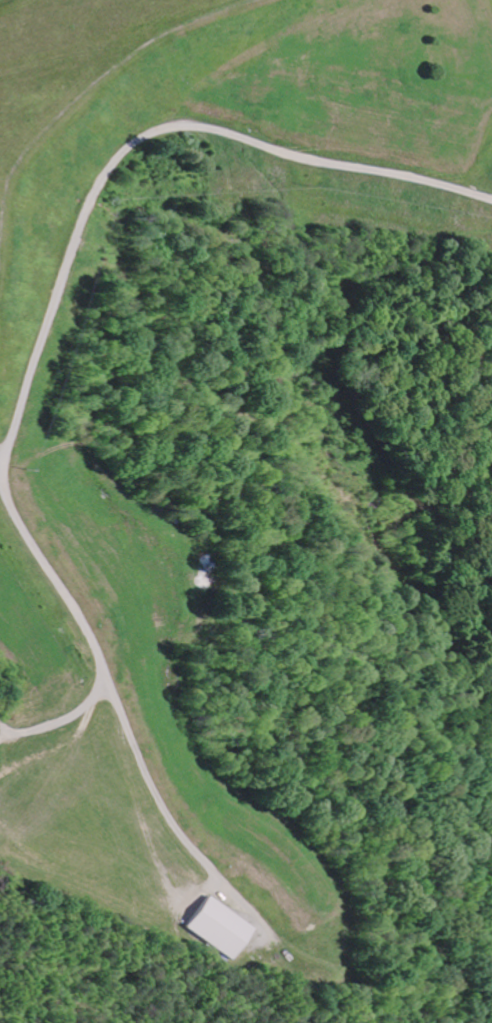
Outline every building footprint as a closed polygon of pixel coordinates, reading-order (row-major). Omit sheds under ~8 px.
[(233,963),(254,930),(206,899),(185,932),(233,963)]
